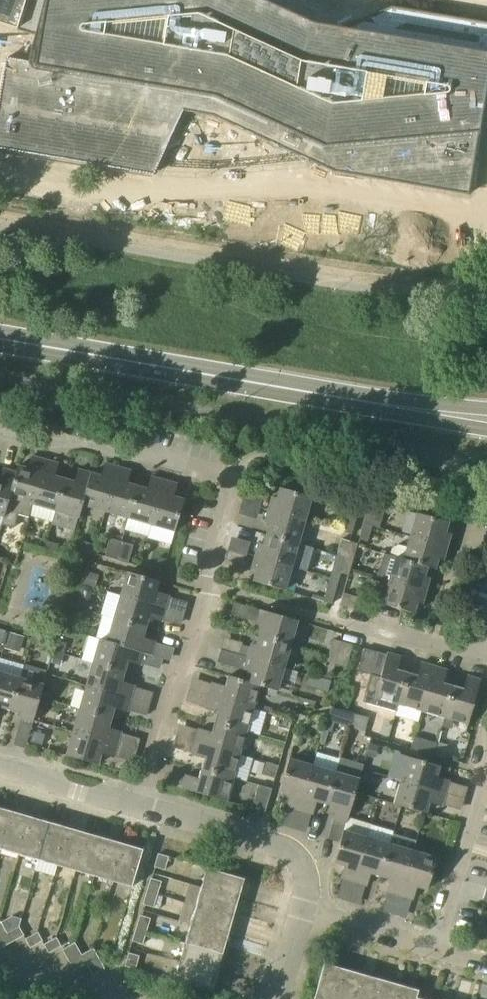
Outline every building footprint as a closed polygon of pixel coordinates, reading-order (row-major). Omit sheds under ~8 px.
[(41,38),(36,63),(7,57),(0,97),(0,149),(155,175),(184,112),(211,116),(334,173),(469,196),(486,87),(486,23),(392,7),(343,29),(314,24),(261,0),(0,0),(0,25),(41,38)] [(18,514),(29,517),(45,460),(33,456),(29,469),(19,466),(17,472),(11,498),(6,517),(4,524),(15,527),(18,514)] [(29,517),(51,524),(64,478),(55,476),(59,464),(45,460),(29,517)] [(106,511),(118,467),(105,463),(102,476),(92,473),(84,505),(106,511)] [(128,518),(138,486),(128,484),(132,471),(118,467),(106,511),(128,518)] [(17,472),(4,469),(0,481),(0,515),(6,517),(11,498),(17,472)] [(80,517),(84,505),(92,473),(78,469),(75,481),(64,478),(51,524),(75,531),(79,517),(80,517)] [(152,524),(164,480),(151,477),(148,489),(138,486),(128,518),(152,524)] [(164,480),(152,524),(176,531),(185,500),(174,497),(178,484),(164,480)] [(306,520),(312,497),(281,488),(278,498),(273,497),(269,510),(306,520)] [(364,523),(379,527),(383,511),(369,507),(364,523)] [(299,543),(306,520),(269,510),(265,523),(270,525),(268,534),(299,543)] [(447,531),(449,522),(410,511),(407,523),(414,526),(411,536),(448,546),(452,533),(447,531)] [(352,537),(357,518),(349,516),(343,535),(352,537)] [(378,527),(379,527),(364,523),(360,539),(368,542),(373,526),(378,527)] [(299,544),(299,543),(268,534),(265,544),(259,543),(256,556),(292,567),(293,565),(304,569),(310,547),(299,544)] [(443,560),(448,546),(411,536),(407,548),(399,545),(392,549),(391,556),(428,567),(436,569),(438,559),(443,560)] [(129,564),(134,546),(131,545),(133,540),(124,537),(122,542),(116,560),(129,564)] [(116,560),(122,542),(110,538),(105,557),(116,560)] [(346,557),(350,541),(342,539),(338,554),(346,557)] [(80,540),(77,549),(94,553),(96,545),(80,540)] [(354,559),(358,544),(350,541),(346,557),(354,559)] [(339,581),(341,573),(346,557),(338,554),(331,578),(339,581)] [(428,567),(391,556),(384,554),(378,576),(390,580),(426,591),(430,578),(425,576),(428,567)] [(285,590),(292,567),(256,556),(252,569),(257,571),(254,581),(285,590)] [(350,575),(354,559),(346,557),(341,573),(350,575)] [(157,591),(160,581),(128,572),(121,595),(166,608),(169,595),(157,591)] [(332,604),(339,581),(331,578),(324,602),(332,604)] [(423,604),(426,591),(390,580),(383,604),(404,610),(415,613),(418,603),(423,604)] [(368,599),(345,592),(341,605),(364,611),(368,599)] [(162,622),(166,608),(121,595),(115,618),(146,627),(149,618),(162,622)] [(260,635),(292,644),(298,621),(262,610),(258,624),(263,625),(260,635)] [(115,618),(115,619),(103,616),(97,638),(108,641),(108,642),(144,653),(145,653),(152,655),(156,641),(143,638),(146,627),(115,618)] [(21,652),(25,637),(9,632),(5,648),(21,652)] [(47,648),(50,640),(34,635),(33,639),(31,643),(47,648)] [(285,668),(292,644),(260,635),(257,645),(252,644),(248,657),(285,668)] [(108,642),(108,641),(100,639),(94,662),(125,671),(128,662),(141,665),(144,653),(108,642)] [(337,657),(342,642),(334,639),(330,655),(337,657)] [(337,657),(336,665),(347,668),(353,645),(342,642),(337,657)] [(370,675),(377,652),(365,648),(359,671),(370,675)] [(285,668),(248,657),(222,649),(218,662),(250,672),(247,681),(260,685),(278,690),(291,693),(298,672),(285,668)] [(402,657),(388,653),(387,655),(377,652),(370,675),(371,675),(364,702),(374,705),(397,712),(399,704),(408,673),(398,670),(402,657)] [(331,681),(336,665),(337,657),(330,655),(323,679),(330,681),(331,681)] [(122,681),(125,671),(94,662),(87,686),(131,698),(135,685),(122,681)] [(422,711),(435,667),(421,663),(418,675),(408,673),(399,704),(422,711)] [(445,718),(454,686),(444,683),(448,670),(435,667),(422,711),(445,718)] [(12,710),(21,678),(0,672),(0,713),(2,707),(12,710)] [(330,681),(323,679),(307,674),(304,685),(327,692),(330,681)] [(260,685),(247,681),(229,676),(226,686),(213,682),(209,695),(254,708),(260,685)] [(469,724),(481,680),(468,676),(464,689),(454,686),(445,718),(469,724)] [(44,685),(21,678),(12,710),(21,713),(20,718),(24,719),(23,725),(32,727),(44,685)] [(128,712),(131,698),(87,686),(81,709),(112,717),(115,708),(128,712)] [(247,732),(254,708),(209,695),(206,709),(218,712),(215,722),(247,732)] [(332,706),(330,714),(320,743),(325,745),(330,732),(332,732),(335,723),(351,728),(354,714),(355,713),(332,706)] [(109,728),(112,717),(81,709),(74,733),(118,745),(121,732),(109,728)] [(351,728),(365,731),(368,717),(354,714),(351,728)] [(247,733),(247,732),(215,722),(213,732),(200,728),(196,741),(240,754),(241,754),(249,757),(252,752),(254,753),(257,745),(254,743),(256,736),(247,733)] [(114,758),(118,745),(74,733),(67,755),(99,764),(102,754),(114,758)] [(432,752),(433,738),(415,737),(415,751),(432,752)] [(234,778),(240,754),(196,741),(192,755),(205,758),(202,769),(234,778)] [(446,793),(449,782),(450,780),(437,776),(440,766),(409,757),(402,780),(446,793)] [(334,819),(347,823),(364,765),(341,758),(337,772),(327,804),(337,807),(334,819)] [(301,810),(314,766),(290,759),(281,790),(291,793),(287,806),(301,810)] [(279,764),(270,762),(267,761),(264,775),(275,778),(279,765),(279,764)] [(327,804),(337,772),(314,766),(301,810),(314,814),(317,801),(327,804)] [(227,801),(234,778),(202,769),(199,778),(187,775),(183,788),(227,801)] [(442,806),(446,793),(402,780),(395,804),(426,813),(429,803),(442,806)] [(266,812),(273,788),(259,785),(252,808),(266,812)] [(12,811),(0,808),(0,848),(2,849),(12,811)] [(20,854),(31,817),(12,811),(2,849),(20,854)] [(39,860),(50,822),(31,817),(20,854),(39,860)] [(57,865),(68,827),(50,822),(39,860),(57,865)] [(76,870),(87,833),(68,827),(57,865),(76,870)] [(355,882),(368,838),(344,831),(335,862),(345,865),(341,878),(355,882)] [(95,876),(105,838),(87,833),(76,870),(95,876)] [(415,851),(414,851),(416,841),(393,834),(390,844),(391,844),(382,876),(391,879),(388,891),(401,895),(415,851)] [(113,881),(124,844),(105,838),(95,876),(113,881)] [(391,844),(390,844),(368,838),(355,882),(368,886),(372,873),(382,876),(391,844)] [(133,887),(144,849),(124,844),(113,881),(133,887)] [(428,889),(437,858),(415,851),(401,895),(414,899),(418,886),(428,889)] [(165,870),(169,857),(159,854),(155,867),(165,870)] [(239,898),(245,879),(208,868),(202,887),(239,898)] [(169,884),(162,881),(152,878),(148,891),(158,894),(166,896),(169,884)] [(234,916),(239,898),(202,887),(197,906),(234,916)] [(154,907),(158,894),(148,891),(144,904),(154,907)] [(229,935),(234,916),(197,906),(191,924),(229,935)] [(137,928),(147,931),(151,918),(141,915),(137,928)] [(478,920),(474,933),(486,937),(486,922),(478,920)] [(12,942),(8,934),(1,921),(0,922),(0,949),(12,942)] [(223,953),(229,935),(191,924),(186,943),(223,953)] [(12,942),(24,936),(19,927),(8,934),(12,942)] [(144,944),(147,931),(137,928),(133,941),(144,944)] [(31,948),(43,941),(38,932),(26,939),(31,948)] [(50,953),(62,946),(57,938),(45,945),(50,953)] [(87,963),(82,955),(76,943),(64,950),(75,970),(87,963)] [(218,972),(223,953),(186,943),(180,961),(218,972)] [(105,968),(99,958),(94,949),(82,955),(87,963),(93,975),(105,968)] [(126,966),(136,969),(140,956),(130,953),(126,966)] [(213,991),(218,972),(180,961),(175,980),(213,991)] [(344,969),(325,963),(315,998),(335,998),(344,969)] [(363,974),(344,969),(335,998),(355,998),(363,974)] [(381,979),(363,974),(355,998),(376,998),(381,979)] [(400,985),(381,979),(376,998),(396,998),(400,985)] [(417,998),(419,990),(400,985),(396,998),(417,998)]
